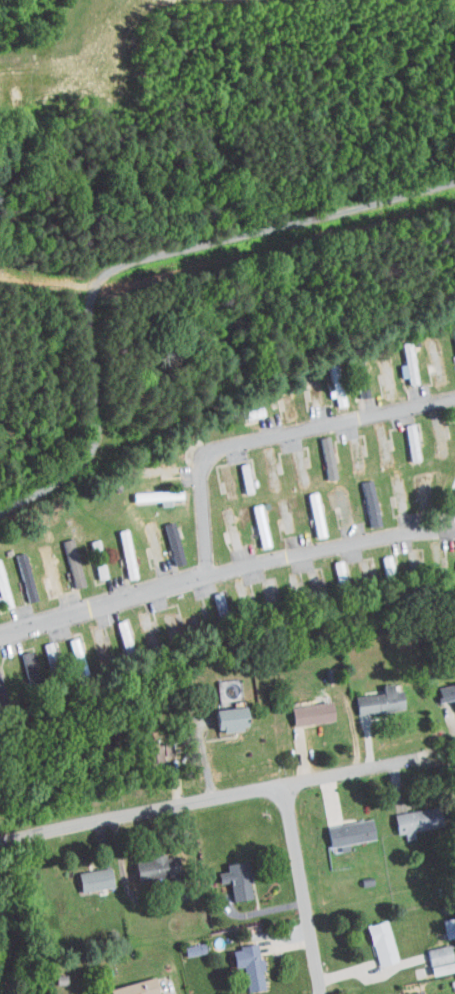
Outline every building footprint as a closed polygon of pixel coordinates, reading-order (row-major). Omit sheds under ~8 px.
[(393,335),(395,357),(390,358),(391,371),(398,370),(399,378),(407,377),(402,334),(393,335)] [(333,381),(325,381),(326,400),(334,399),(333,381)] [(228,413),(251,411),(250,403),(227,405),(228,413)] [(395,418),(401,455),(410,453),(404,416),(395,418)] [(312,430),(316,473),(325,472),(320,429),(312,430)] [(235,487),(243,485),(237,456),(229,458),(235,487)] [(361,520),(371,518),(361,473),(352,475),(361,520)] [(123,495),(172,493),(172,484),(123,485),(123,495)] [(298,487),(306,531),(316,530),(307,485),(298,487)] [(242,499),(252,541),(260,540),(251,497),(242,499)] [(155,517),(164,559),(174,558),(165,515),(155,517)] [(118,573),(127,571),(117,522),(108,524),(118,573)] [(65,582),(75,579),(62,531),(52,534),(65,582)] [(88,573),(97,571),(88,533),(79,535),(88,573)] [(47,576),(39,539),(30,541),(38,578),(47,576)] [(5,548),(18,595),(27,593),(14,546),(5,548)] [(323,556),(328,579),(337,577),(332,554),(323,556)] [(106,615),(114,645),(123,643),(115,613),(106,615)] [(11,646),(16,672),(27,670),(22,644),(11,646)] [(426,680),(429,696),(444,693),(448,712),(454,710),(454,675),(426,680)] [(345,690),(347,709),(393,704),(391,684),(383,685),(382,677),(371,678),(372,687),(345,690)] [(324,713),(320,694),(279,701),(282,721),(324,713)] [(203,703),(205,725),(236,722),(234,700),(203,703)] [(135,761),(153,758),(149,735),(132,737),(135,761)] [(152,749),(163,749),(163,736),(152,735),(152,749)] [(403,825),(431,819),(427,800),(383,809),(387,828),(394,827),(395,834),(404,832),(403,825)] [(365,832),(361,812),(316,821),(320,841),(365,832)] [(123,854),(127,875),(166,868),(163,848),(123,854)] [(241,892),(235,855),(215,858),(216,865),(206,867),(208,877),(219,876),(222,895),(241,892)] [(67,867),(71,886),(103,880),(99,861),(67,867)] [(386,956),(377,914),(357,919),(367,960),(386,956)] [(236,985),(254,983),(249,937),(231,939),(236,985)] [(177,951),(191,947),(189,938),(174,942),(177,951)] [(451,954),(443,956),(439,938),(416,943),(422,969),(453,963),(451,954)] [(101,993),(135,993),(148,992),(144,973),(99,981),(101,993)]
